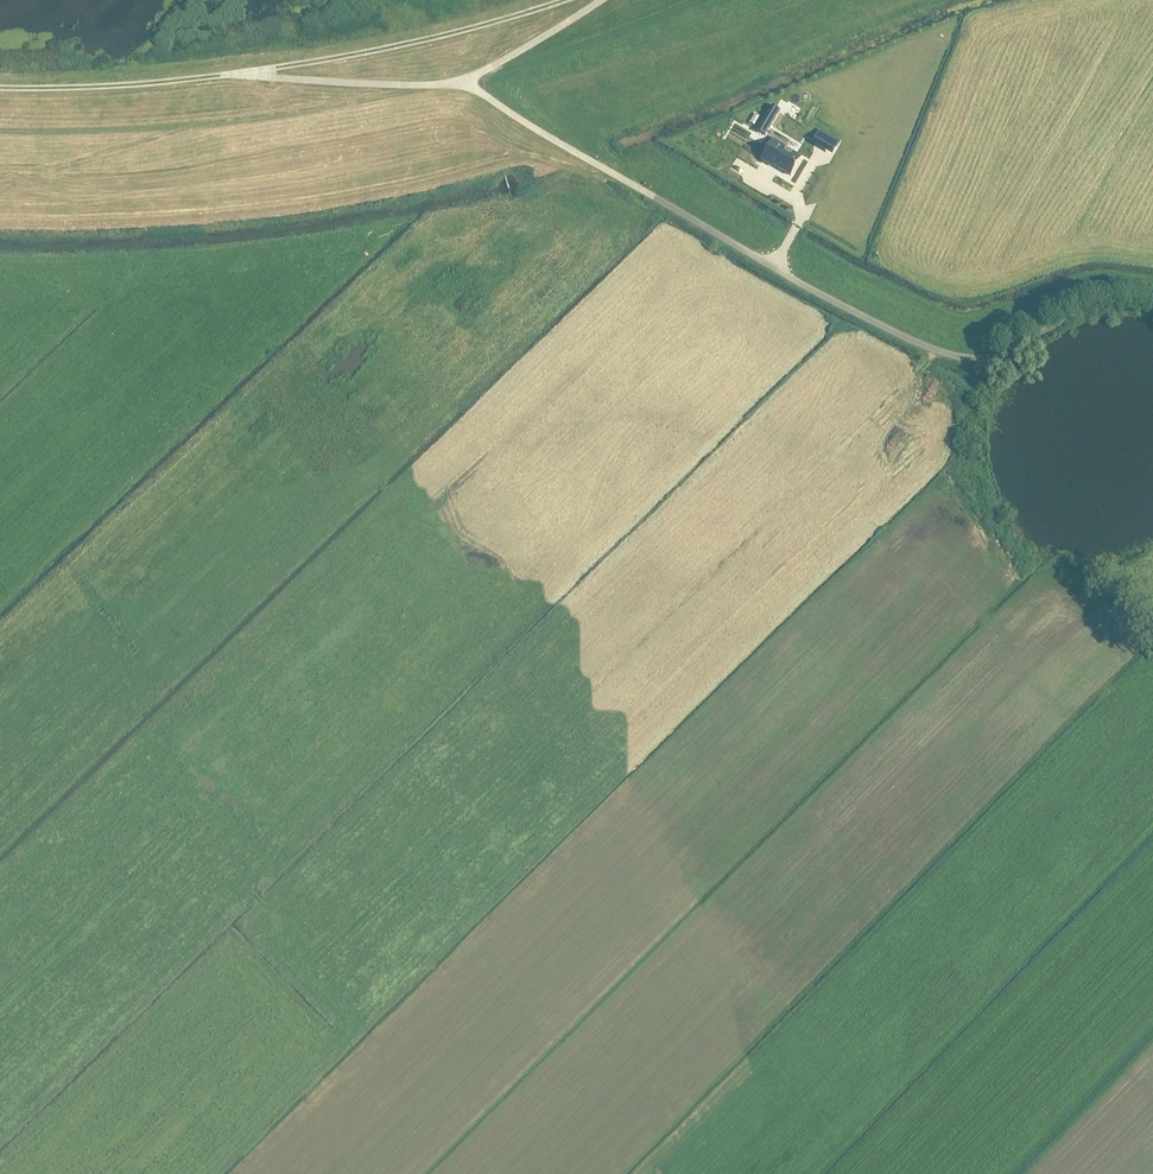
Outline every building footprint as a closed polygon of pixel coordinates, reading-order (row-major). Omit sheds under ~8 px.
[(765,135),(780,109),(771,104),(756,130),(765,135)] [(773,166),(773,165),(790,175),(801,157),(784,147),(785,145),(773,138),(760,159),(773,166)]
